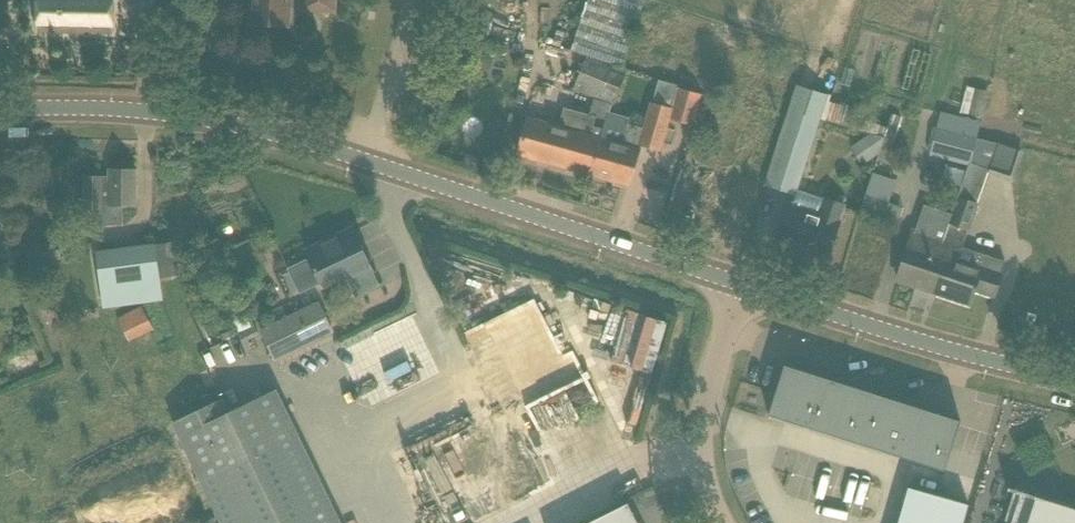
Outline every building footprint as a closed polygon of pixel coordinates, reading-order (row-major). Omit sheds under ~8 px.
[(38,31),(114,32),(115,0),(38,0),(38,31)] [(250,22),(290,25),(292,3),(303,4),(303,9),(336,11),(337,0),(252,0),(250,22)] [(587,55),(574,88),(613,104),(626,71),(622,69),(645,0),(588,0),(572,49),(587,55)] [(795,193),(813,134),(826,92),(799,84),(792,109),(791,109),(768,184),(795,193)] [(982,115),(988,89),(965,84),(960,111),(982,115)] [(601,137),(591,174),(629,184),(635,163),(639,148),(638,148),(640,143),(660,149),(669,116),(694,124),(703,94),(678,87),(672,109),(652,103),(650,103),(643,128),(628,124),(630,117),(609,111),(604,129),(602,137),(601,137)] [(519,154),(591,174),(601,137),(602,137),(604,129),(592,125),(594,117),(566,109),(561,127),(529,118),(525,133),(519,154)] [(968,163),(976,138),(980,122),(942,112),(931,154),(968,163)] [(862,131),(871,134),(884,138),(888,127),(866,120),(862,131)] [(879,154),(884,138),(871,134),(858,144),(870,160),(879,154)] [(952,213),(949,223),(969,230),(997,143),(976,138),(968,163),(958,195),(952,213)] [(997,143),(988,170),(1011,177),(1019,150),(999,144),(997,143)] [(110,212),(110,224),(124,225),(124,205),(137,205),(137,168),(132,168),(132,165),(116,165),(116,168),(111,168),(110,178),(103,178),(103,175),(86,175),(85,212),(110,212)] [(866,194),(860,212),(898,225),(904,207),(866,194)] [(790,204),(785,219),(778,240),(828,257),(835,236),(845,204),(826,198),(820,214),(790,204)] [(943,240),(949,223),(952,213),(925,204),(921,220),(917,231),(915,230),(899,279),(927,289),(932,271),(928,270),(932,256),(937,258),(943,240)] [(311,258),(290,268),(301,289),(321,278),(350,265),(355,275),(350,278),(357,292),(379,282),(373,269),(363,248),(353,228),(307,250),(311,258)] [(932,271),(927,289),(970,303),(975,288),(995,295),(1002,274),(1006,261),(964,247),(943,240),(937,258),(932,256),(928,270),(932,271)] [(174,242),(155,244),(98,252),(105,306),(162,299),(159,277),(178,275),(174,242)] [(365,306),(384,298),(380,286),(360,295),(365,306)] [(335,332),(320,301),(261,329),(275,360),(335,332)] [(154,330),(143,306),(119,317),(130,341),(154,330)] [(510,310),(465,329),(505,423),(551,403),(510,310)] [(768,414),(812,428),(828,378),(827,378),(826,382),(785,369),(786,365),(784,364),(768,414)] [(828,378),(812,428),(856,442),(872,392),(871,392),(870,396),(828,383),(829,378),(828,378)] [(275,389),(229,410),(224,396),(171,422),(221,522),(341,522),(275,389)] [(872,392),(856,442),(900,456),(916,406),(915,406),(913,410),(872,397),(873,392),(872,392)] [(916,406),(900,456),(944,470),(960,420),(958,419),(957,424),(916,411),(917,406),(916,406)] [(494,414),(474,423),(506,499),(526,490),(494,414)] [(900,457),(896,467),(914,473),(918,463),(900,457)] [(810,495),(816,475),(796,469),(790,490),(810,495)] [(834,473),(829,504),(863,509),(868,478),(834,473)] [(897,522),(962,522),(967,503),(908,486),(897,522)] [(1021,491),(1020,493),(1011,522),(1074,522),(1074,508),(1021,491)] [(627,503),(587,522),(637,522),(627,503)]
